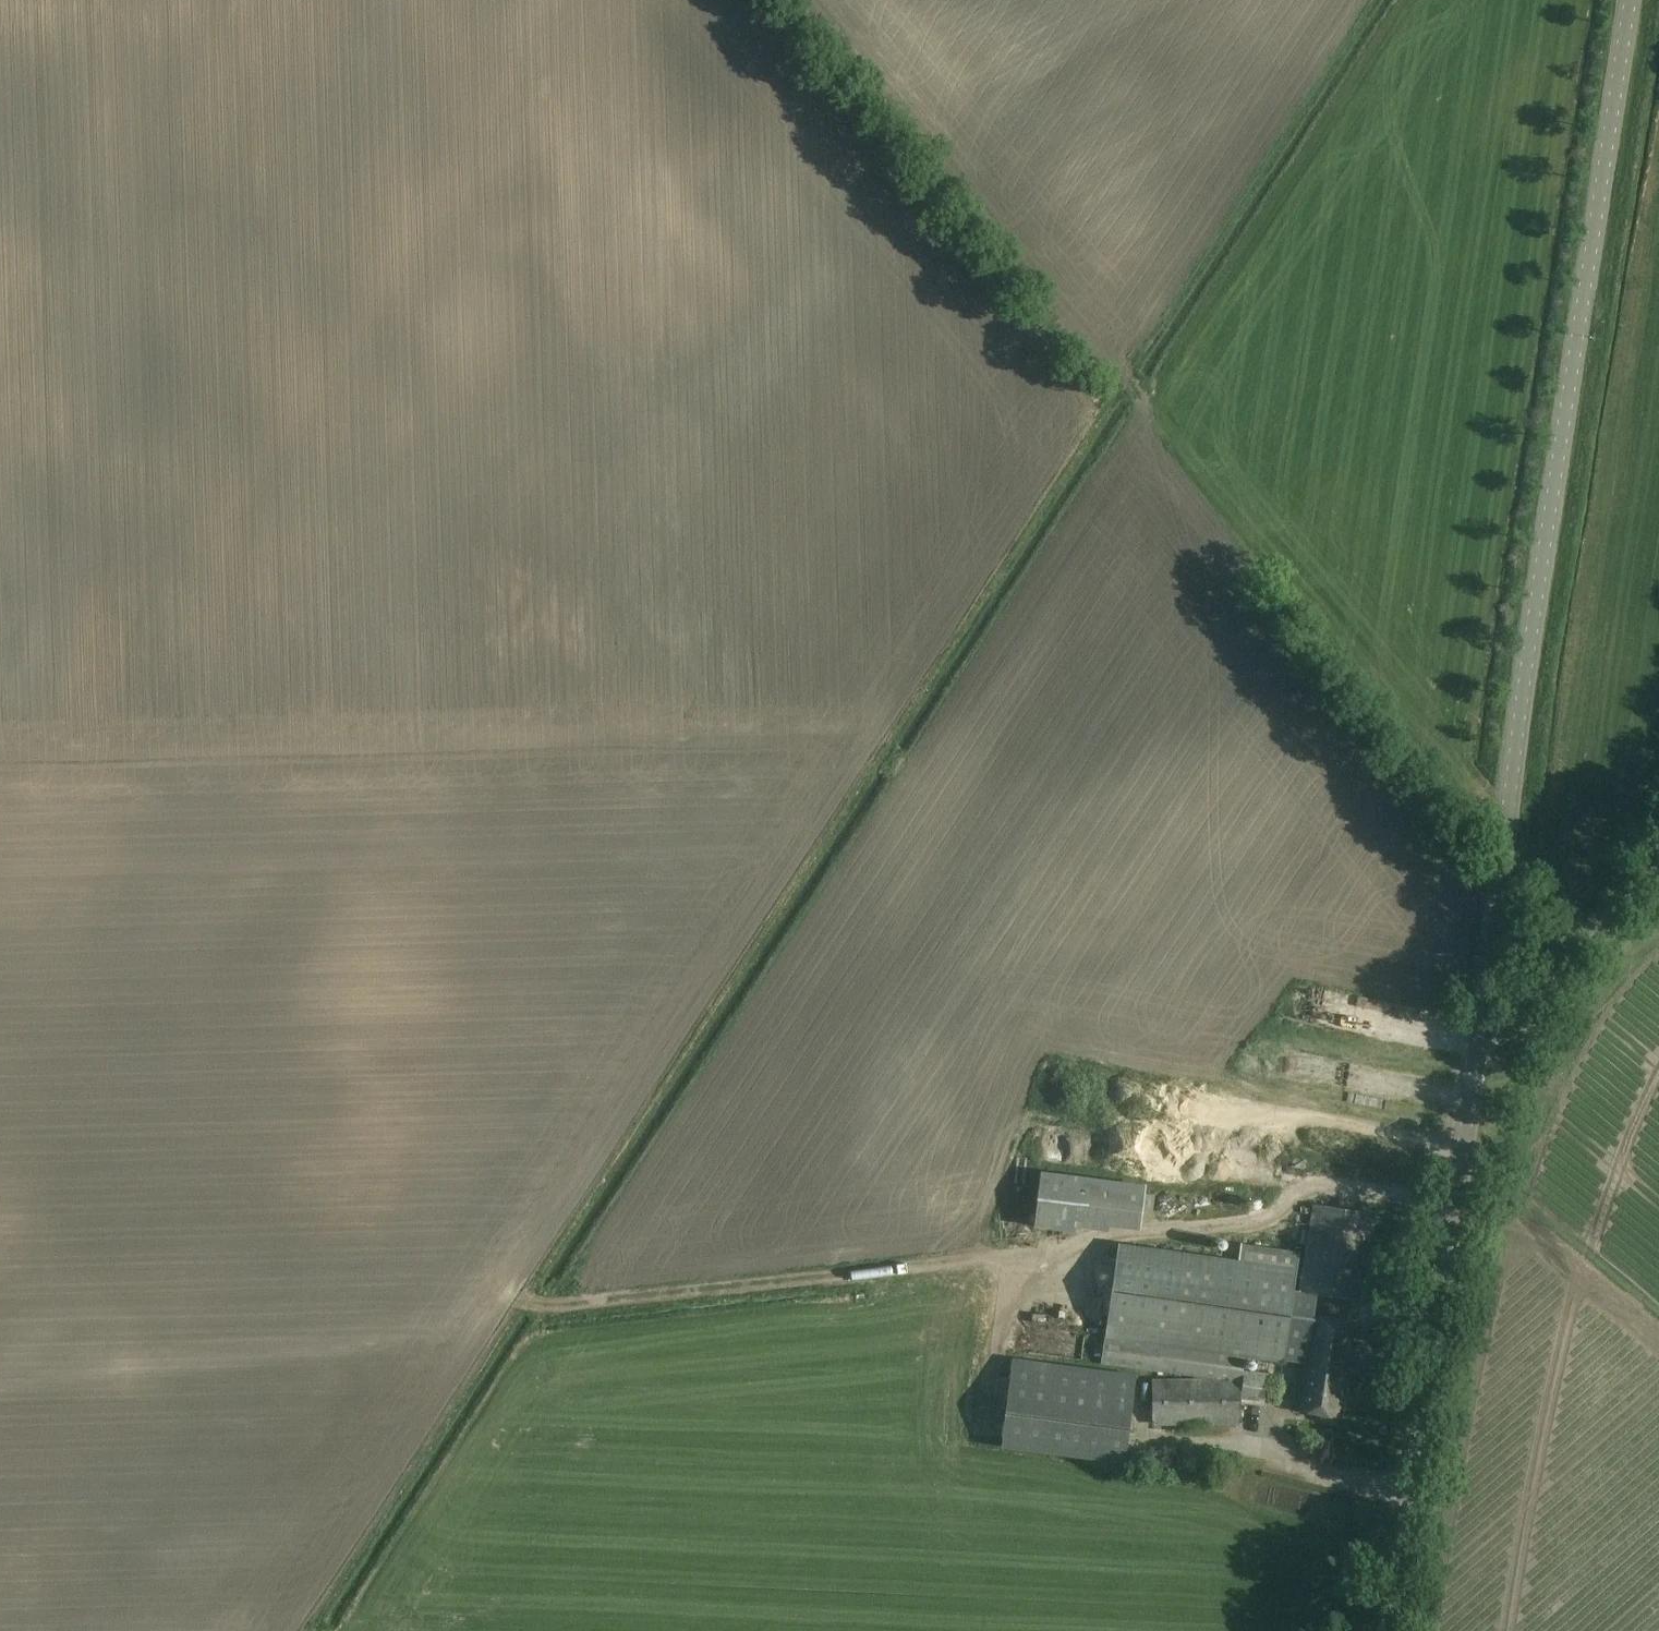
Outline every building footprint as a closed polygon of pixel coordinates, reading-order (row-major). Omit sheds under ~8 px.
[(1146,1186),(1041,1172),(1036,1215),(1141,1228),(1143,1216),(1153,1218),(1156,1197),(1145,1195),(1146,1186)] [(1376,1214),(1316,1204),(1302,1292),(1295,1291),(1301,1254),(1241,1245),(1238,1263),(1118,1243),(1103,1364),(1215,1379),(1153,1380),(1153,1426),(1240,1425),(1239,1397),(1275,1403),(1280,1376),(1244,1370),(1246,1354),(1282,1360),(1283,1359),(1299,1362),(1295,1389),(1290,1388),(1286,1408),(1291,1409),(1291,1410),(1337,1418),(1345,1369),(1350,1370),(1358,1324),(1314,1316),(1318,1295),(1362,1302),(1376,1214)] [(1137,1376),(1014,1360),(1002,1449),(1126,1465),(1137,1376)]
